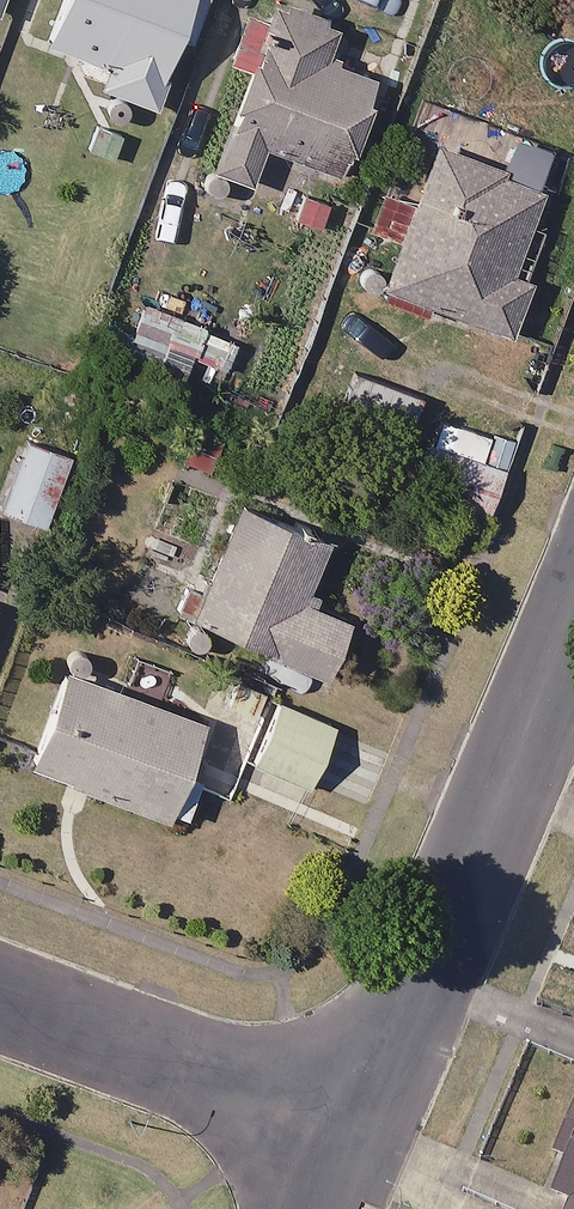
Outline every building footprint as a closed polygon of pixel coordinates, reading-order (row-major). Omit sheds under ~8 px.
[(40,40),(107,63),(99,86),(154,105),(177,36),(191,40),(204,0),(53,0),(40,40)] [(281,0),(277,0),(267,25),(246,17),(231,56),(250,64),(211,168),(251,183),(266,144),(340,172),(378,71),(316,48),(328,18),(281,0)] [(541,184),(434,145),(382,285),(509,332),(529,278),(509,271),(541,184)] [(513,442),(439,415),(414,484),(488,511),(513,442)] [(24,437),(0,507),(49,524),(73,453),(24,437)] [(326,540),(240,499),(188,609),(322,673),(348,617),(300,594),(326,540)] [(201,719),(66,667),(29,762),(164,814),(201,719)] [(334,724),(280,700),(252,761),(307,785),(334,724)] [(542,1193),(573,1206),(572,1208),(573,1208),(573,1113),(542,1193)]
